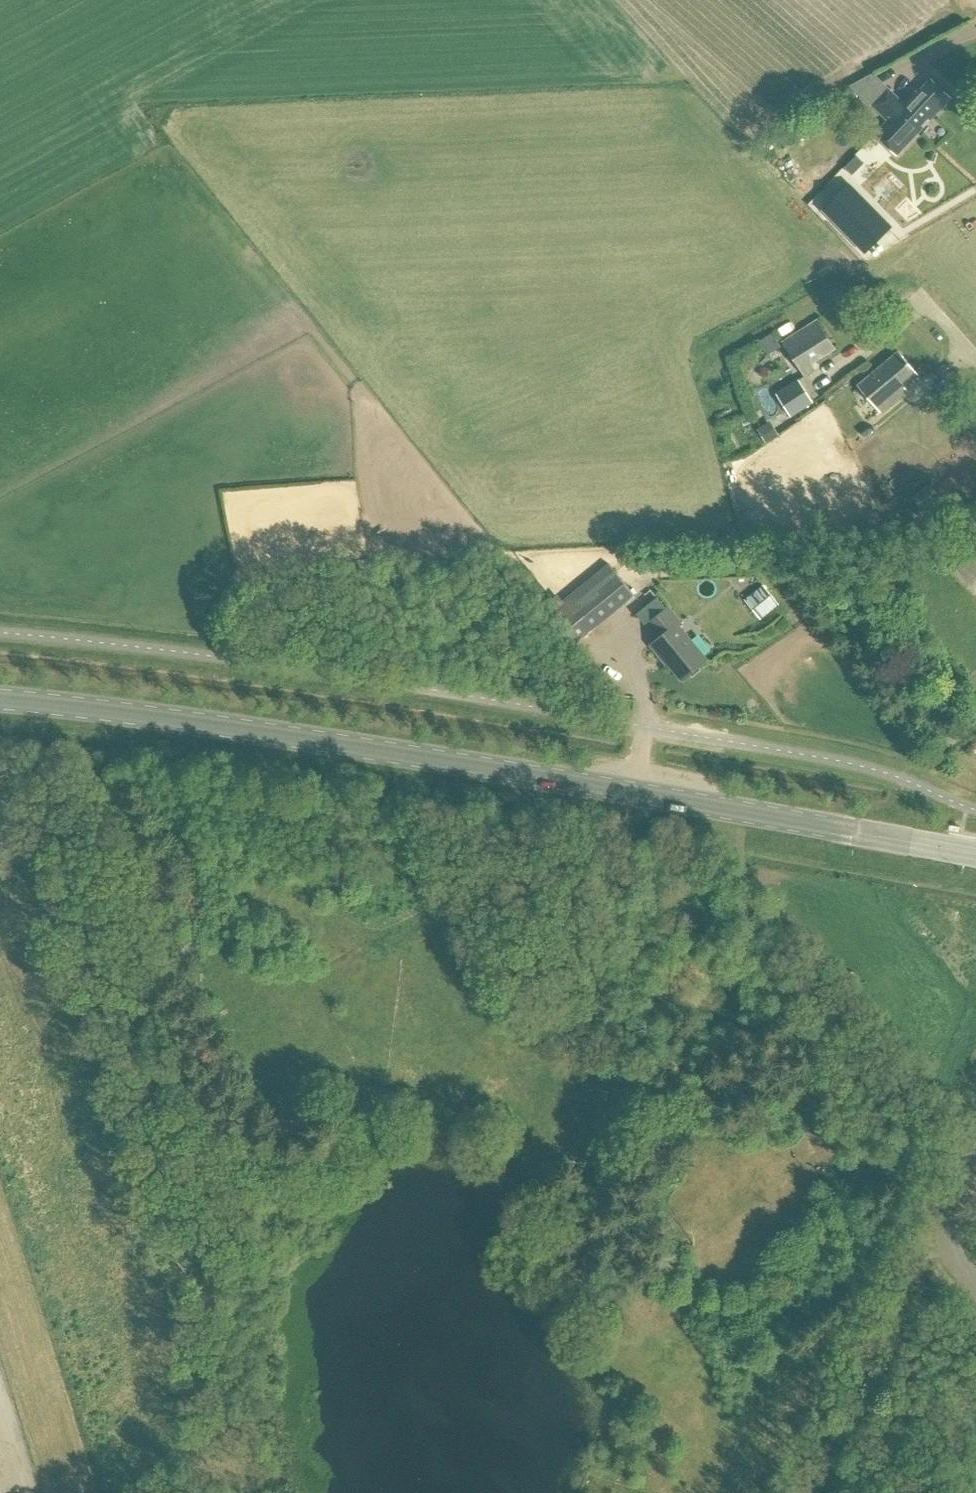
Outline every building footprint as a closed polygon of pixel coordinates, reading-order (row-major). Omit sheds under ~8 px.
[(871,105),(887,120),(874,134),(898,157),(951,100),(931,81),(911,101),(908,99),(904,104),(887,88),(871,105)] [(803,127),(780,139),(784,148),(844,121),(834,104),(799,120),(803,127)] [(850,186),(826,210),(866,251),(890,227),(850,186)] [(834,347),(818,321),(783,343),(801,369),(806,378),(814,373),(808,364),(834,347)] [(917,375),(899,352),(858,385),(880,412),(902,394),(899,390),(917,375)] [(799,379),(776,393),(791,417),(798,413),(814,403),(800,382),(799,379)] [(768,422),(758,429),(767,443),(777,436),(768,422)] [(571,649),(590,634),(636,596),(610,563),(564,601),(558,594),(554,597),(539,610),(571,649)] [(780,605),(764,585),(746,599),(762,619),(780,605)] [(682,622),(670,607),(651,623),(662,637),(651,645),(661,658),(663,657),(683,681),(708,660),(680,625),(682,622)]
